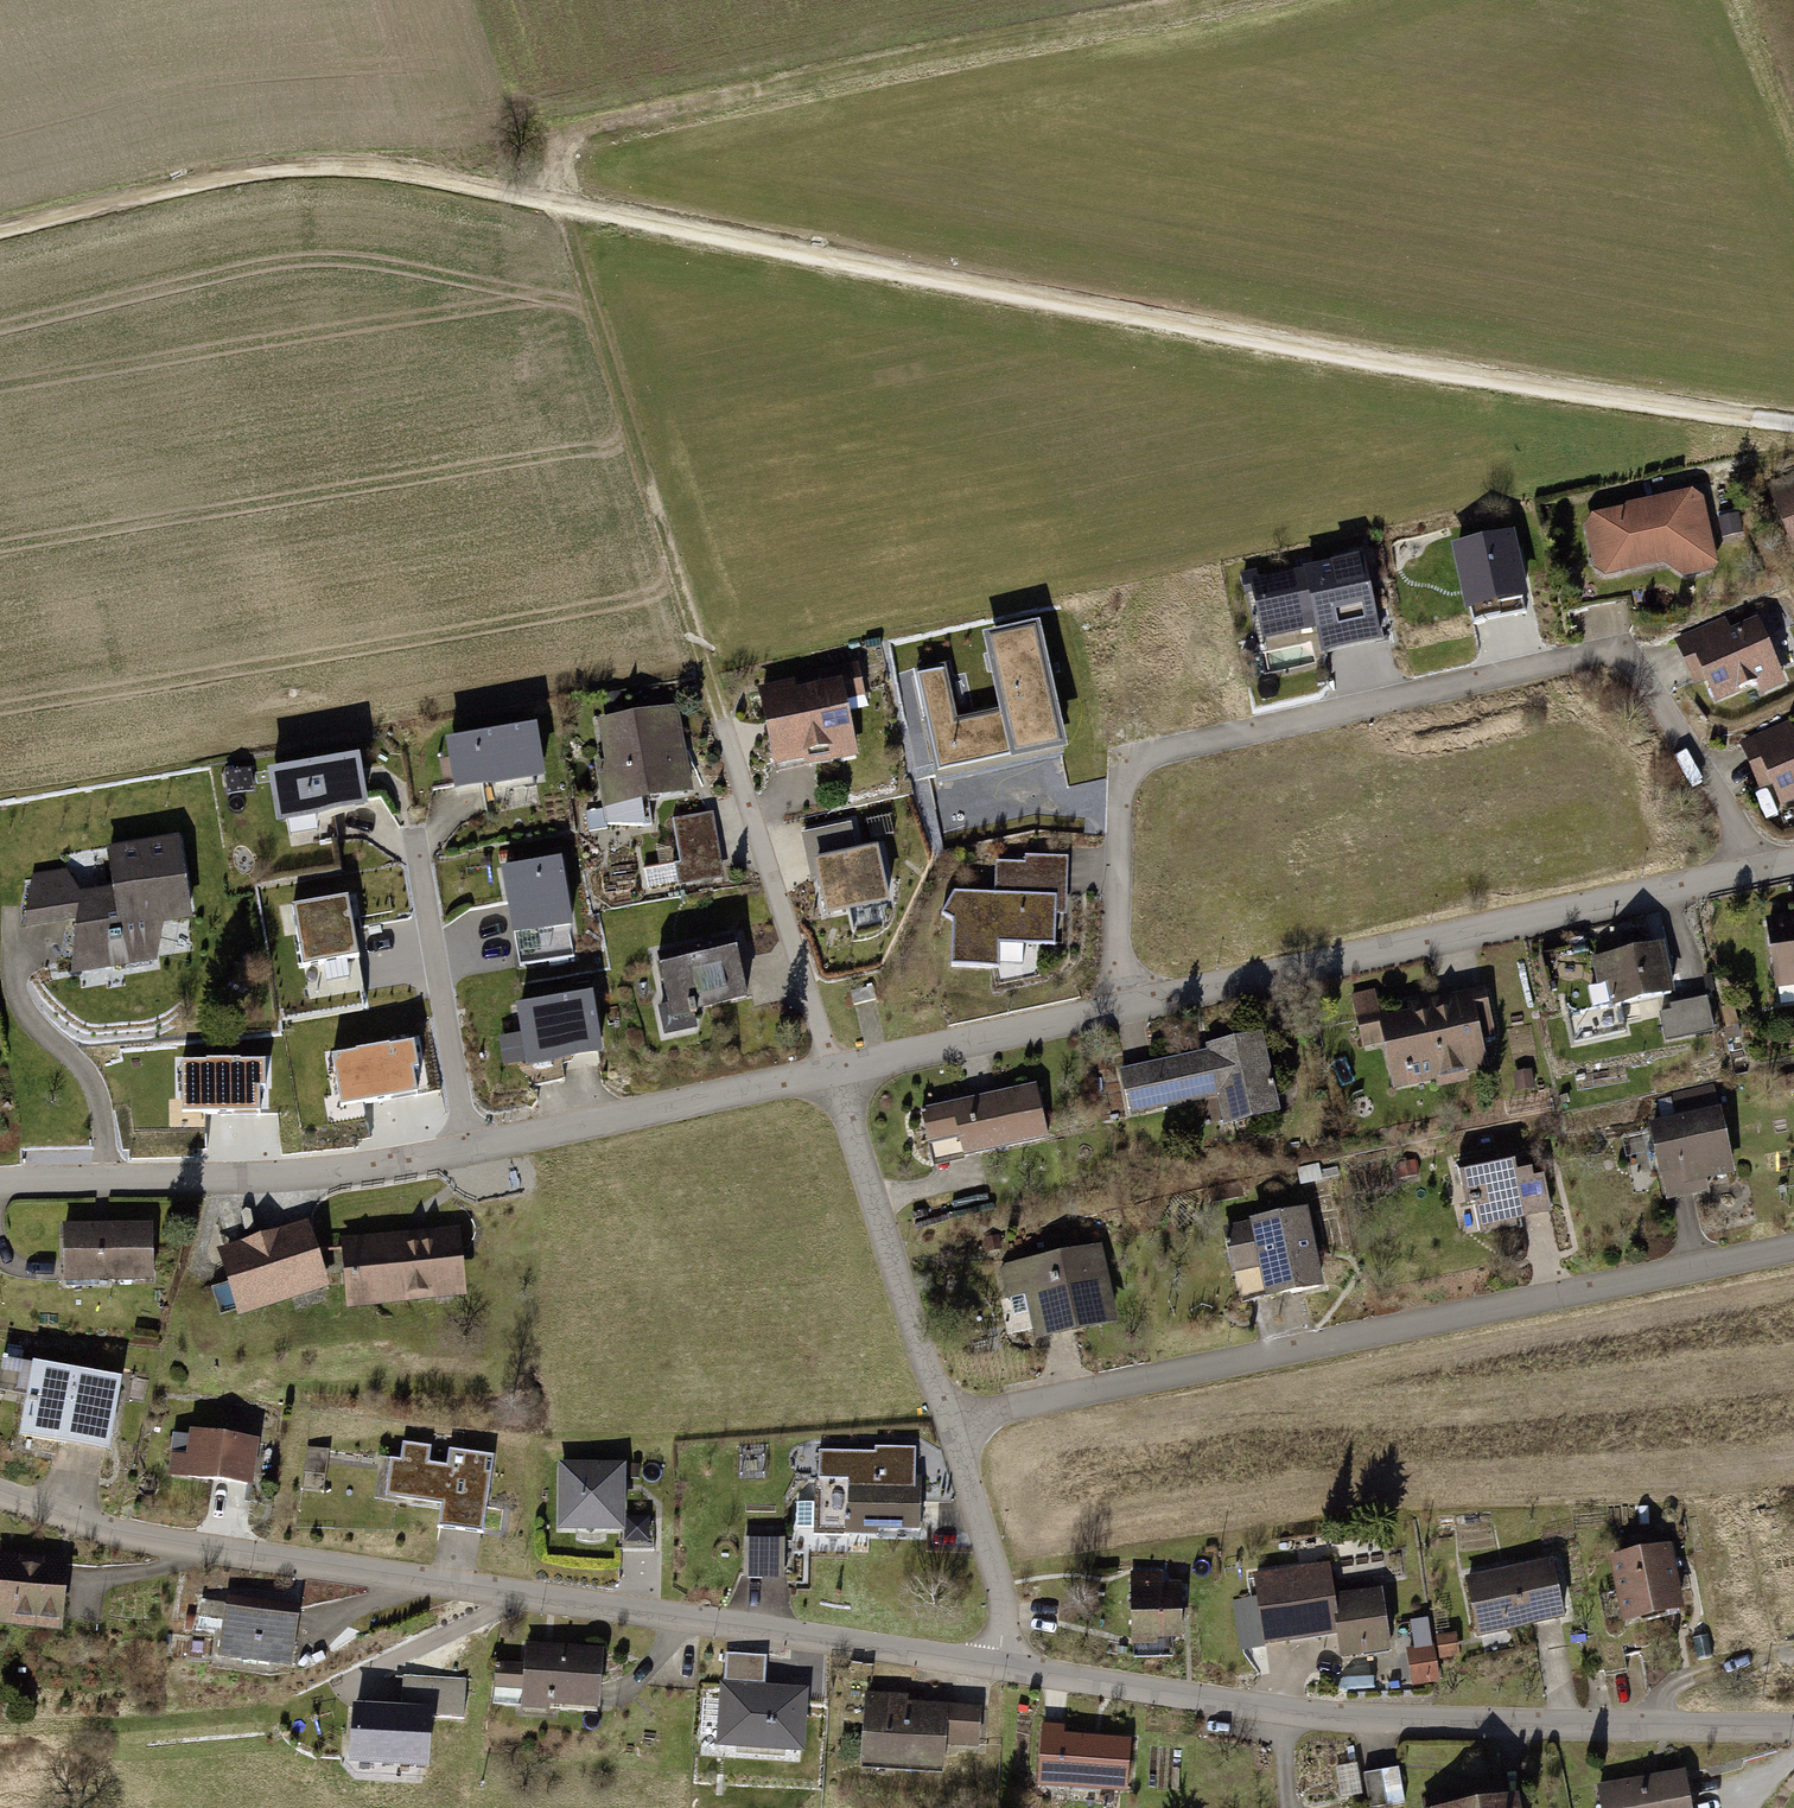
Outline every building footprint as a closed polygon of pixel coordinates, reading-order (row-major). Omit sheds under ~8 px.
[(1772,491),(1793,549),(1793,483),(1772,491)] [(1593,522),(1587,532),(1594,571),(1607,581),(1622,581),(1633,576),(1671,569),(1685,581),(1712,578),(1720,568),(1720,559),(1709,512),(1707,505),(1700,498),(1691,496),(1630,508),(1629,514),(1601,517),(1593,522)] [(1514,533),(1454,545),(1467,610),(1527,598),(1514,533)] [(1365,552),(1248,579),(1261,636),(1314,624),(1321,655),(1386,640),(1365,552)] [(944,660),(906,668),(933,791),(1075,759),(1043,618),(978,632),(996,713),(957,721),(944,660)] [(1730,620),(1677,641),(1696,688),(1710,682),(1720,707),(1759,692),(1764,699),(1787,690),(1759,621),(1734,631),(1730,620)] [(795,682),(759,690),(777,771),(859,753),(846,699),(869,694),(862,663),(818,673),(821,685),(797,691),(795,682)] [(678,706),(597,723),(605,763),(593,765),(603,814),(696,795),(678,706)] [(1740,743),(1760,791),(1775,784),(1784,805),(1793,801),(1793,726),(1792,721),(1740,743)] [(537,725),(446,740),(455,794),(546,779),(537,725)] [(359,757),(268,770),(276,823),(367,809),(359,757)] [(714,813),(676,820),(687,884),(726,877),(714,813)] [(66,868),(34,874),(24,923),(81,915),(73,955),(80,973),(155,963),(167,926),(194,923),(180,836),(107,847),(112,886),(81,891),(66,868)] [(880,842),(810,858),(825,923),(895,907),(880,842)] [(998,895),(955,893),(941,918),(955,922),(953,968),(1041,976),(1041,946),(1069,947),(1068,860),(1028,857),(1028,866),(999,866),(998,895)] [(563,859),(503,870),(515,936),(575,925),(563,859)] [(293,904),(304,964),(356,954),(345,894),(293,904)] [(1767,913),(1776,990),(1793,988),(1793,910),(1767,913)] [(733,930),(658,945),(670,1002),(660,1004),(666,1033),(698,1027),(694,1008),(747,996),(733,930)] [(1660,941),(1594,957),(1600,982),(1613,979),(1618,1003),(1672,990),(1660,941)] [(1485,986),(1357,1016),(1365,1049),(1384,1044),(1395,1091),(1489,1068),(1482,1040),(1497,1037),(1485,986)] [(1708,995),(1658,1007),(1667,1043),(1717,1031),(1708,995)] [(592,996),(517,1008),(527,1069),(602,1057),(592,996)] [(1598,1007),(1575,1010),(1579,1035),(1602,1032),(1598,1007)] [(1209,1052),(1121,1072),(1132,1118),(1219,1098),(1226,1125),(1282,1112),(1264,1031),(1207,1043),(1209,1052)] [(333,1057),(341,1105),(416,1092),(408,1044),(333,1057)] [(185,1060),(185,1109),(261,1109),(261,1060),(185,1060)] [(1039,1082),(923,1109),(931,1144),(959,1138),(964,1161),(1053,1140),(1039,1082)] [(1660,1119),(1648,1121),(1665,1202),(1712,1192),(1709,1180),(1735,1175),(1716,1085),(1656,1098),(1660,1119)] [(1513,1159),(1463,1171),(1479,1238),(1554,1220),(1544,1177),(1536,1179),(1533,1168),(1516,1172),(1513,1159)] [(1305,1207),(1222,1226),(1233,1272),(1265,1265),(1273,1299),(1324,1287),(1305,1207)] [(150,1222),(61,1225),(64,1287),(153,1283),(150,1222)] [(309,1222),(216,1251),(238,1318),(330,1289),(309,1222)] [(461,1232),(342,1242),(348,1309),(467,1300),(461,1232)] [(1102,1245),(1001,1268),(1009,1300),(1029,1295),(1041,1344),(1121,1326),(1102,1245)] [(121,1380),(32,1363),(17,1438),(107,1455),(121,1380)] [(261,1442),(190,1431),(185,1459),(171,1457),(168,1477),(254,1491),(261,1442)] [(400,1463),(380,1460),(374,1501),(442,1512),(438,1533),(482,1540),(495,1459),(450,1452),(447,1469),(429,1467),(432,1449),(403,1444),(400,1463)] [(880,1458),(821,1457),(819,1531),(917,1532),(918,1476),(880,1475),(880,1458)] [(627,1465),(558,1464),(557,1529),(627,1530),(627,1465)] [(745,1576),(786,1577),(787,1536),(747,1535),(745,1576)] [(1670,1544),(1609,1558),(1623,1623),(1684,1610),(1670,1544)] [(0,1557),(0,1628),(66,1633),(72,1562),(0,1557)] [(1555,1558),(1467,1575),(1478,1636),(1567,1619),(1555,1558)] [(1333,1563),(1256,1574),(1267,1648),(1339,1638),(1342,1659),(1393,1651),(1384,1587),(1337,1594),(1333,1563)] [(1181,1572),(1129,1574),(1132,1643),(1183,1641),(1181,1572)] [(299,1602),(224,1593),(216,1657),(292,1666),(299,1602)] [(1439,1645),(1410,1649),(1415,1686),(1444,1682),(1441,1663),(1463,1660),(1459,1632),(1438,1635),(1439,1645)] [(522,1663),(497,1662),(495,1703),(600,1708),(603,1645),(524,1641),(522,1663)] [(807,1689),(723,1685),(720,1747),(804,1751),(807,1689)] [(908,1695),(863,1693),(860,1770),(948,1773),(948,1753),(981,1754),(982,1707),(908,1704),(908,1695)] [(435,1717),(352,1710),(347,1776),(430,1782),(435,1717)] [(1067,1726),(1044,1724),(1039,1782),(1127,1790),(1132,1740),(1066,1734),(1067,1726)] [(1364,1773),(1370,1807),(1406,1807),(1400,1768),(1364,1773)] [(1599,1785),(1602,1807),(1694,1807),(1689,1771),(1599,1785)] [(1445,1807),(1523,1807),(1521,1797),(1445,1807)]
